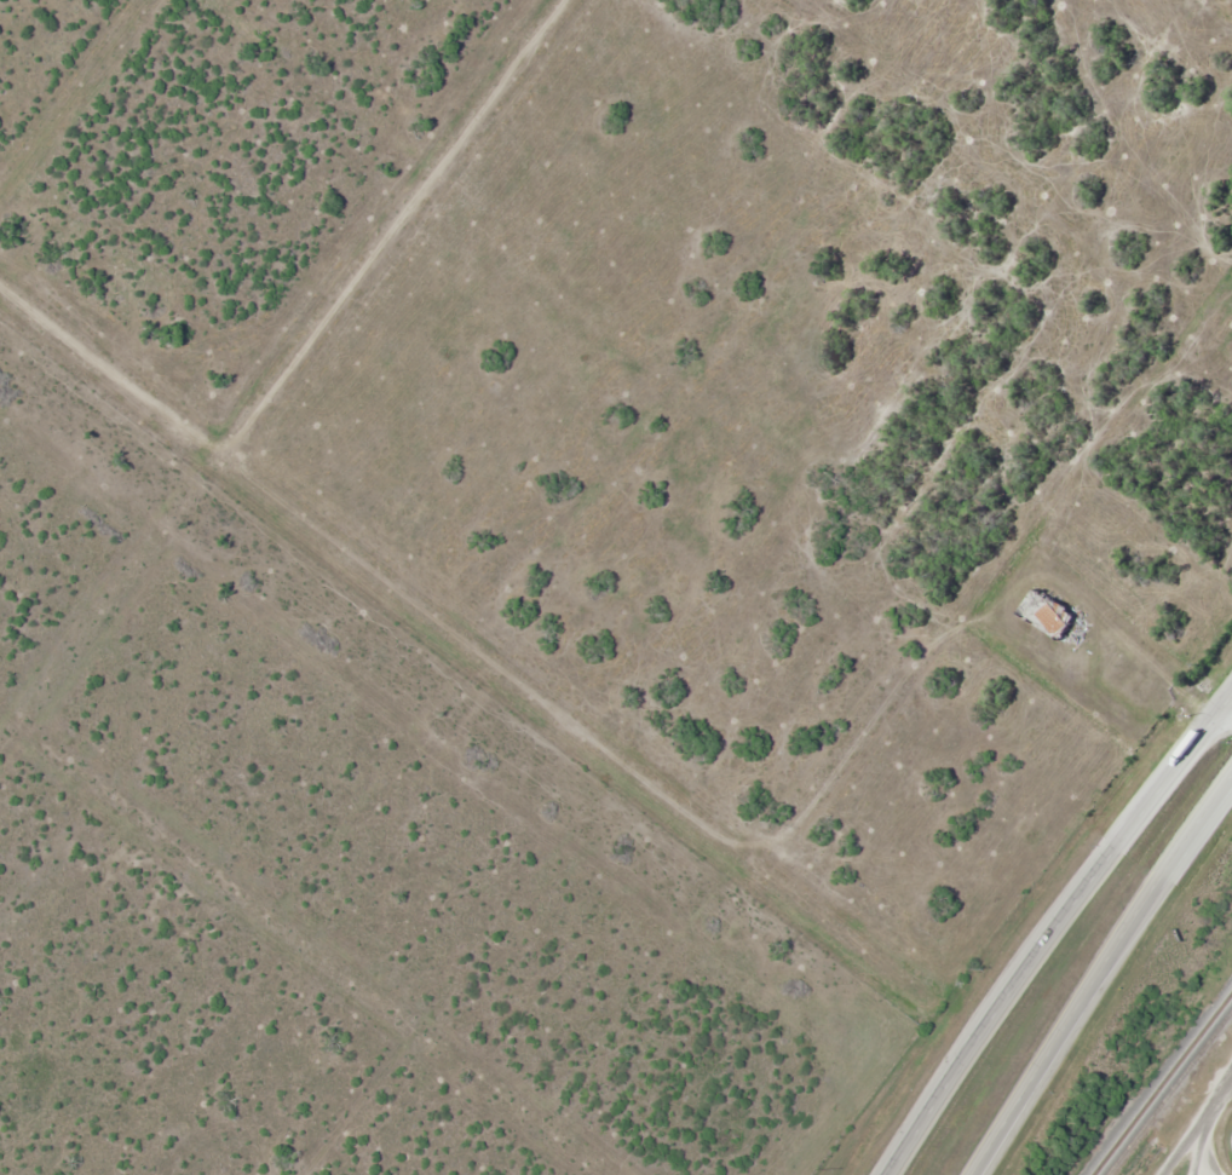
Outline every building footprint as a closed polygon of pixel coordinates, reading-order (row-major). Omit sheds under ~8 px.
[(1076,614),(1035,585),(1018,610),(1059,638),(1076,614)]
